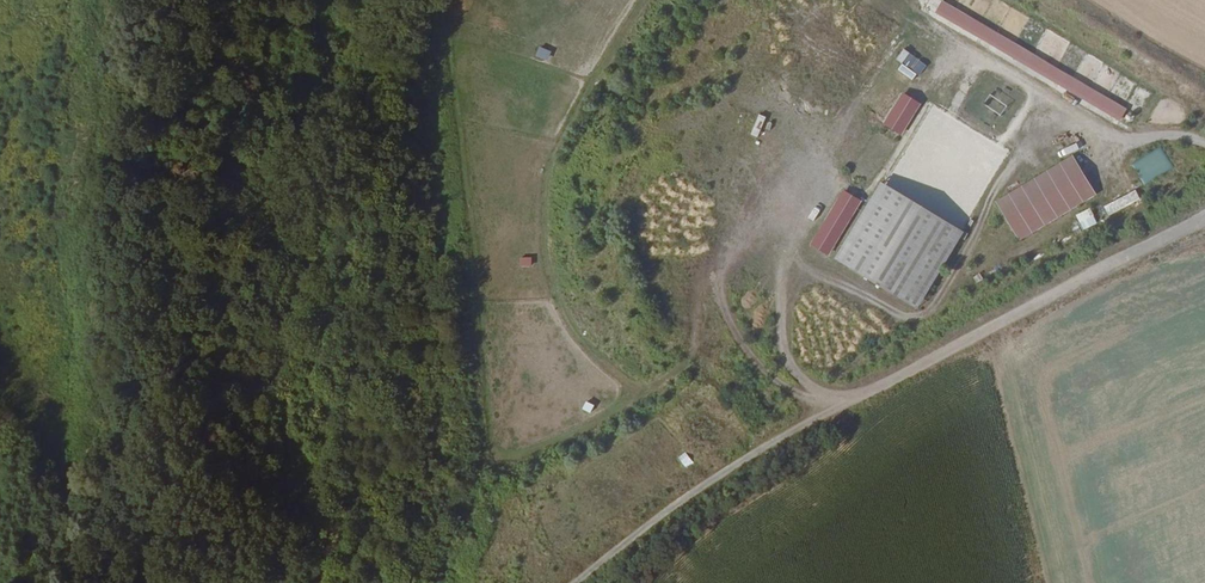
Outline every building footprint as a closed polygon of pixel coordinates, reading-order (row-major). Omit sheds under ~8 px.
[(790,0),(804,9),(809,0),(790,0)] [(928,14),(1126,133),(1134,119),(1079,86),(1002,39),(937,0),(936,0),(928,14)] [(547,60),(550,51),(539,47),(535,56),(547,60)] [(902,64),(897,70),(915,81),(926,63),(903,49),(896,60),(902,64)] [(870,152),(884,161),(921,99),(907,90),(870,152)] [(921,99),(884,161),(827,255),(909,305),(919,288),(966,210),(1003,149),(921,99)] [(1131,165),(1145,185),(1173,166),(1160,146),(1131,165)] [(1075,157),(995,197),(1016,240),(1097,200),(1075,157)] [(1107,215),(1141,200),(1136,190),(1103,205),(1107,215)] [(1079,221),(1083,230),(1096,224),(1093,216),(1079,221)] [(531,266),(531,257),(519,258),(519,267),(531,266)] [(581,409),(591,413),(594,405),(585,401),(581,409)] [(686,452),(678,458),(686,469),(694,463),(686,452)]
